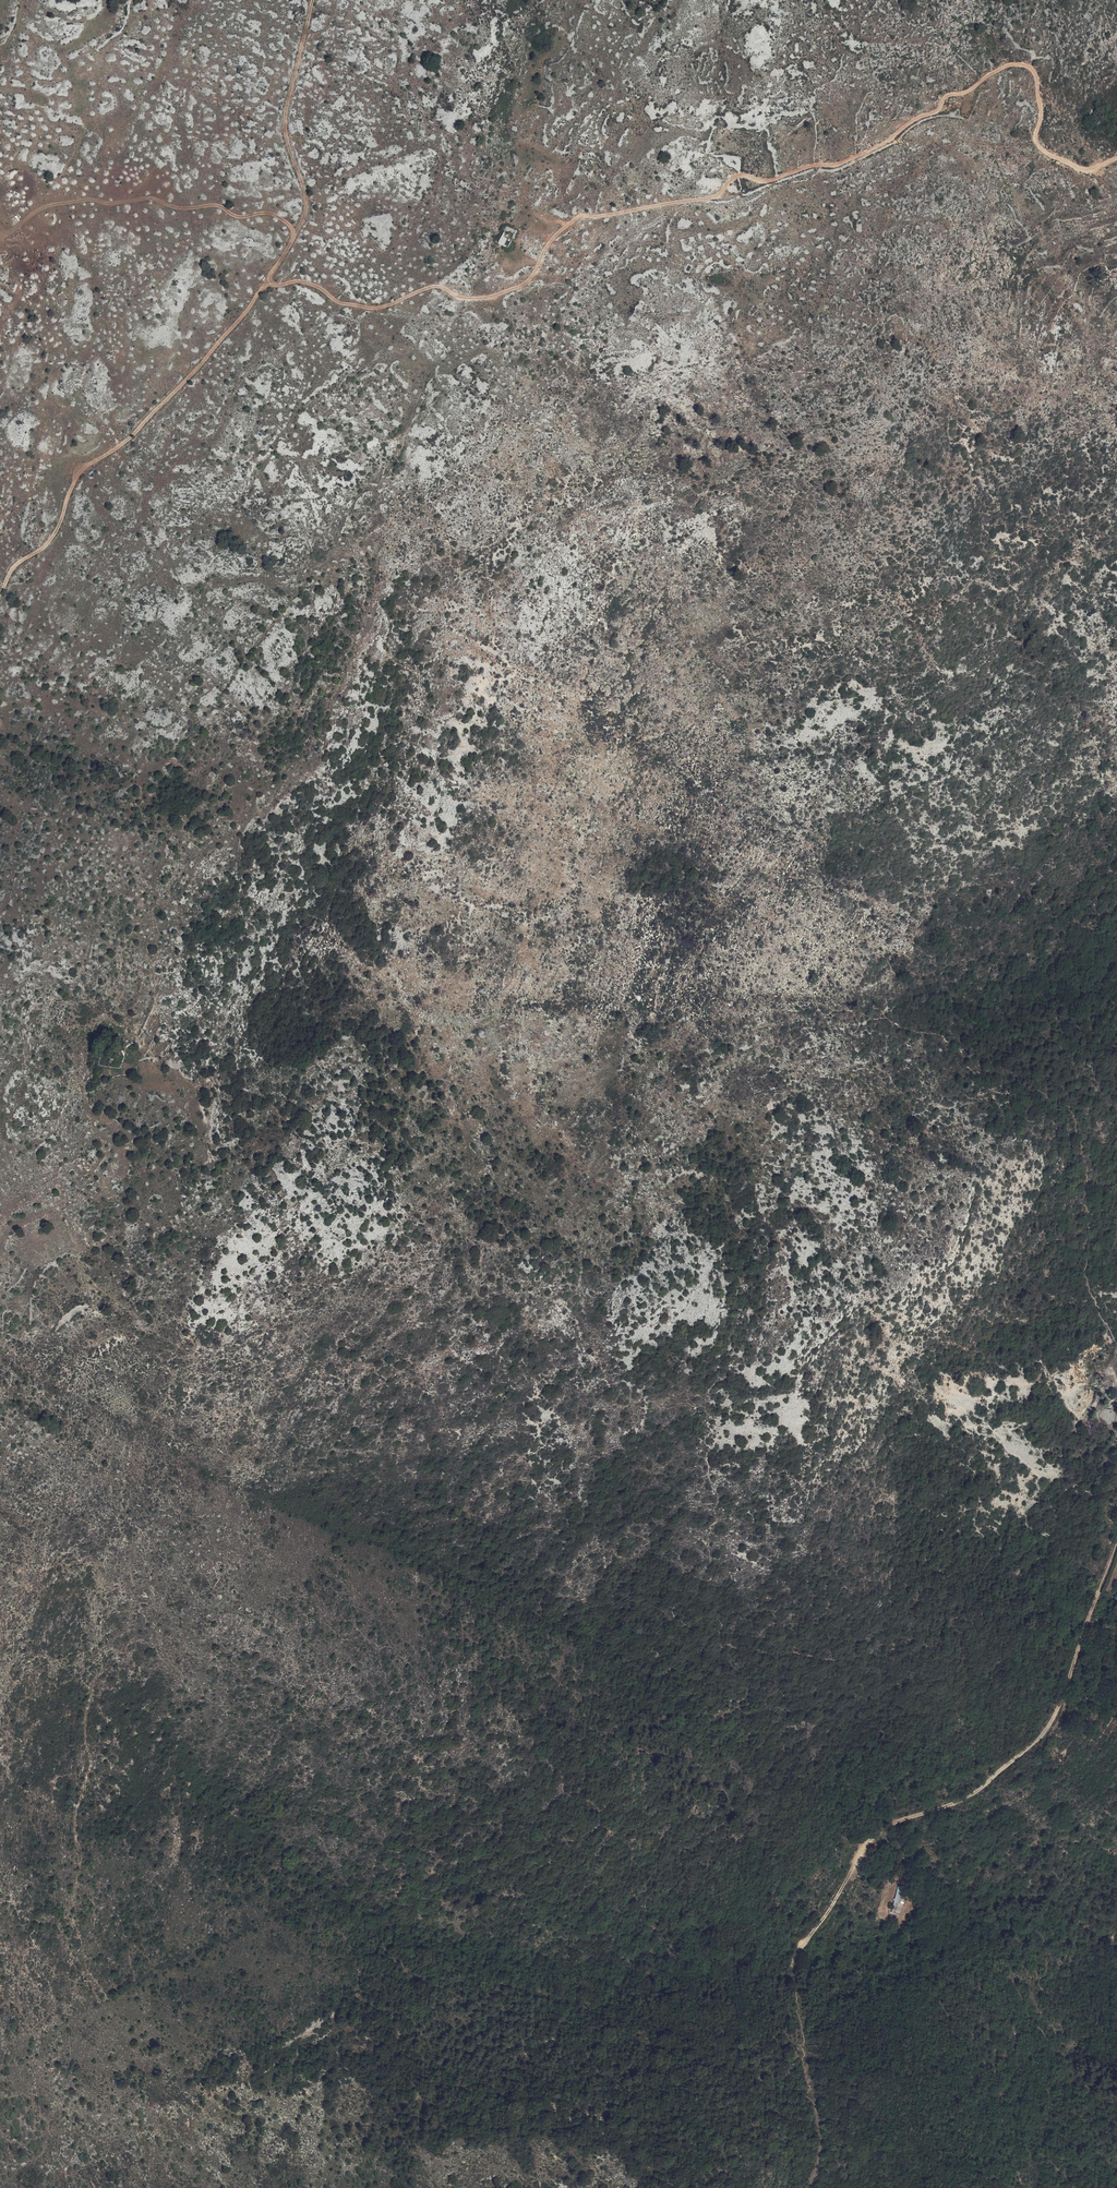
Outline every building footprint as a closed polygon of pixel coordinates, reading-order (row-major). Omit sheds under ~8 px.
[(511,239),(510,239),(515,231),(507,226),(498,242),(507,247),(511,239)] [(903,1881),(894,1879),(891,1891),(899,1894),(903,1881)]
